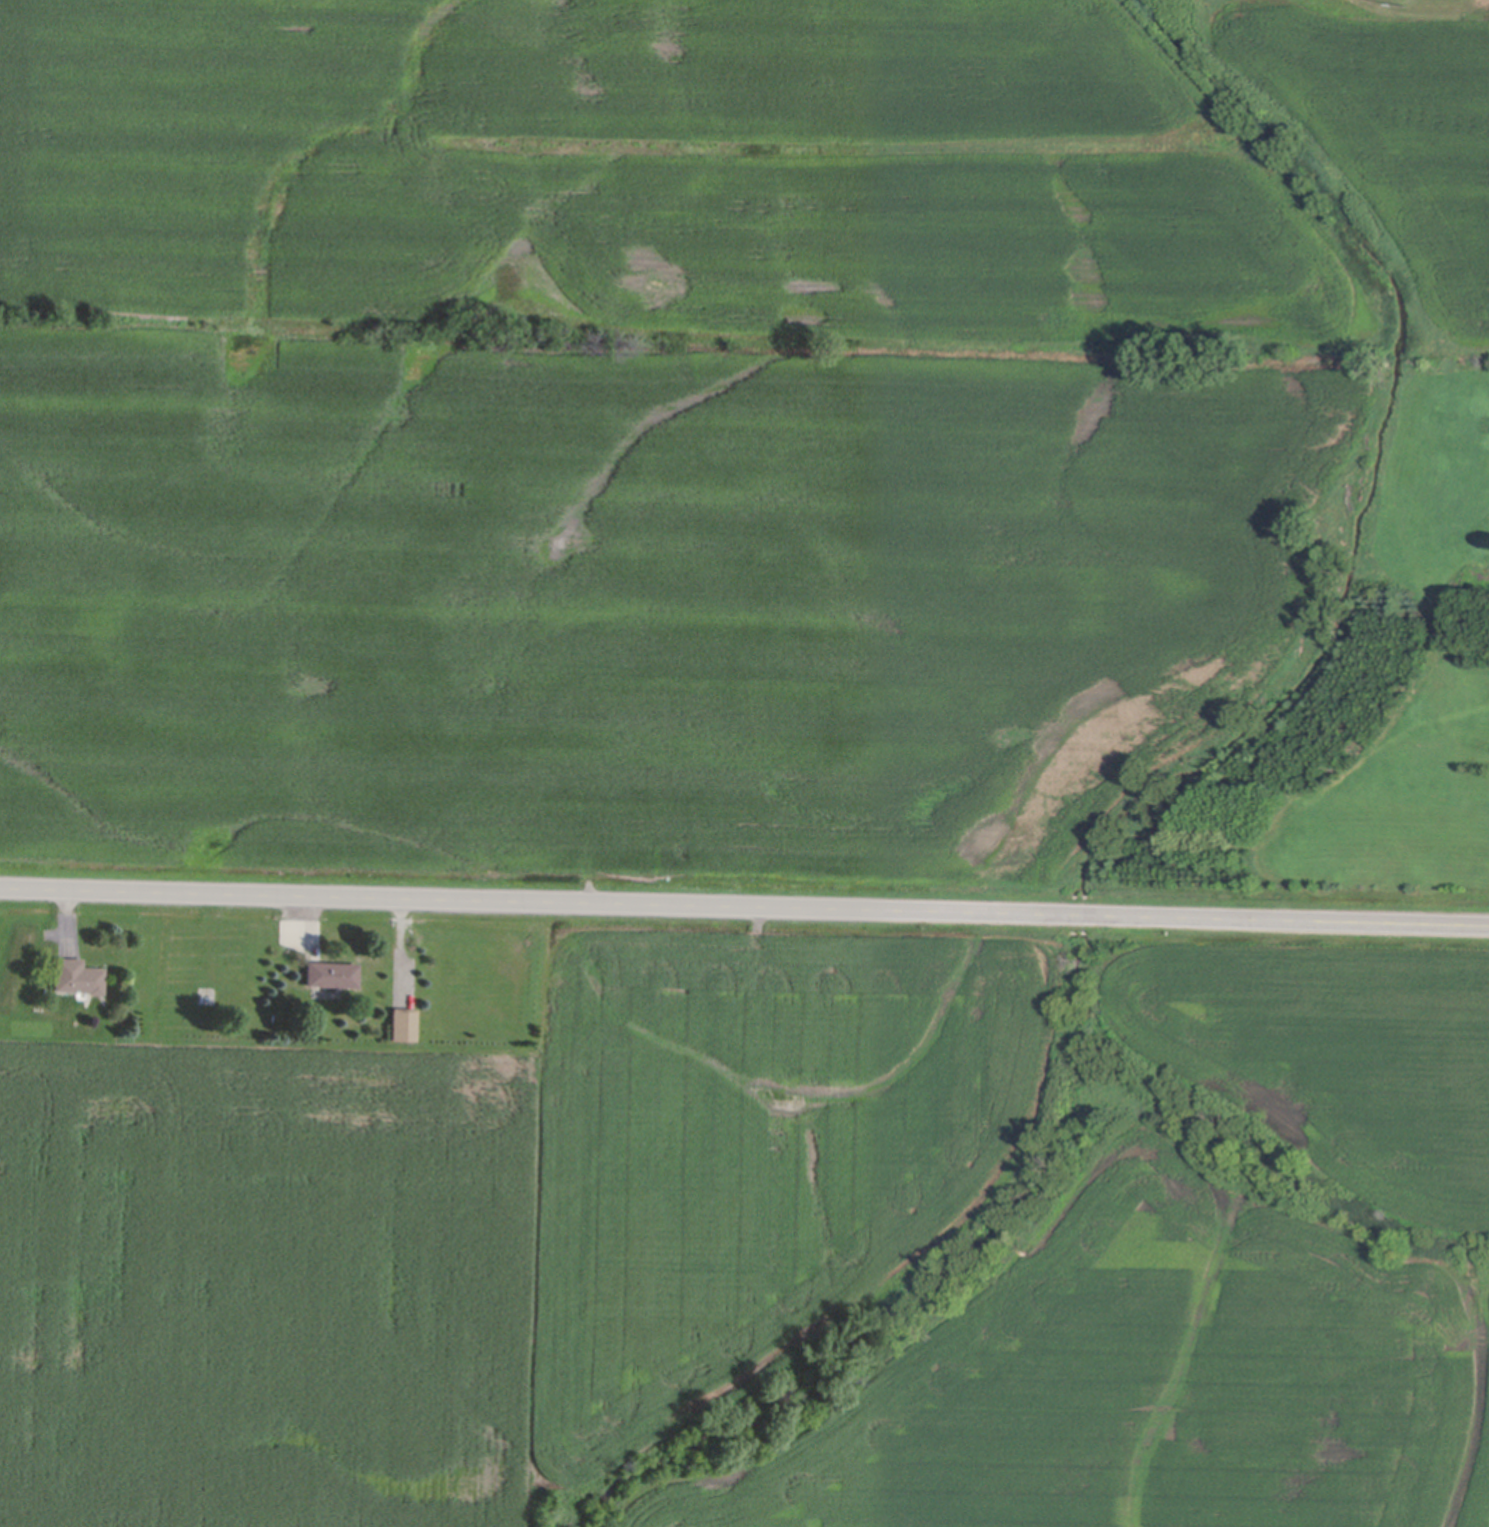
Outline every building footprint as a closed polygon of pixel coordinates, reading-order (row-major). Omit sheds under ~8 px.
[(53,990),(54,956),(82,957),(82,966),(103,966),(103,993),(88,993),(88,991),(85,991),(85,996),(76,996),(76,990),(53,990)] [(305,960),(356,961),(356,986),(304,985),(305,960)] [(390,1039),(390,1007),(415,1007),(414,1040),(390,1039)]
